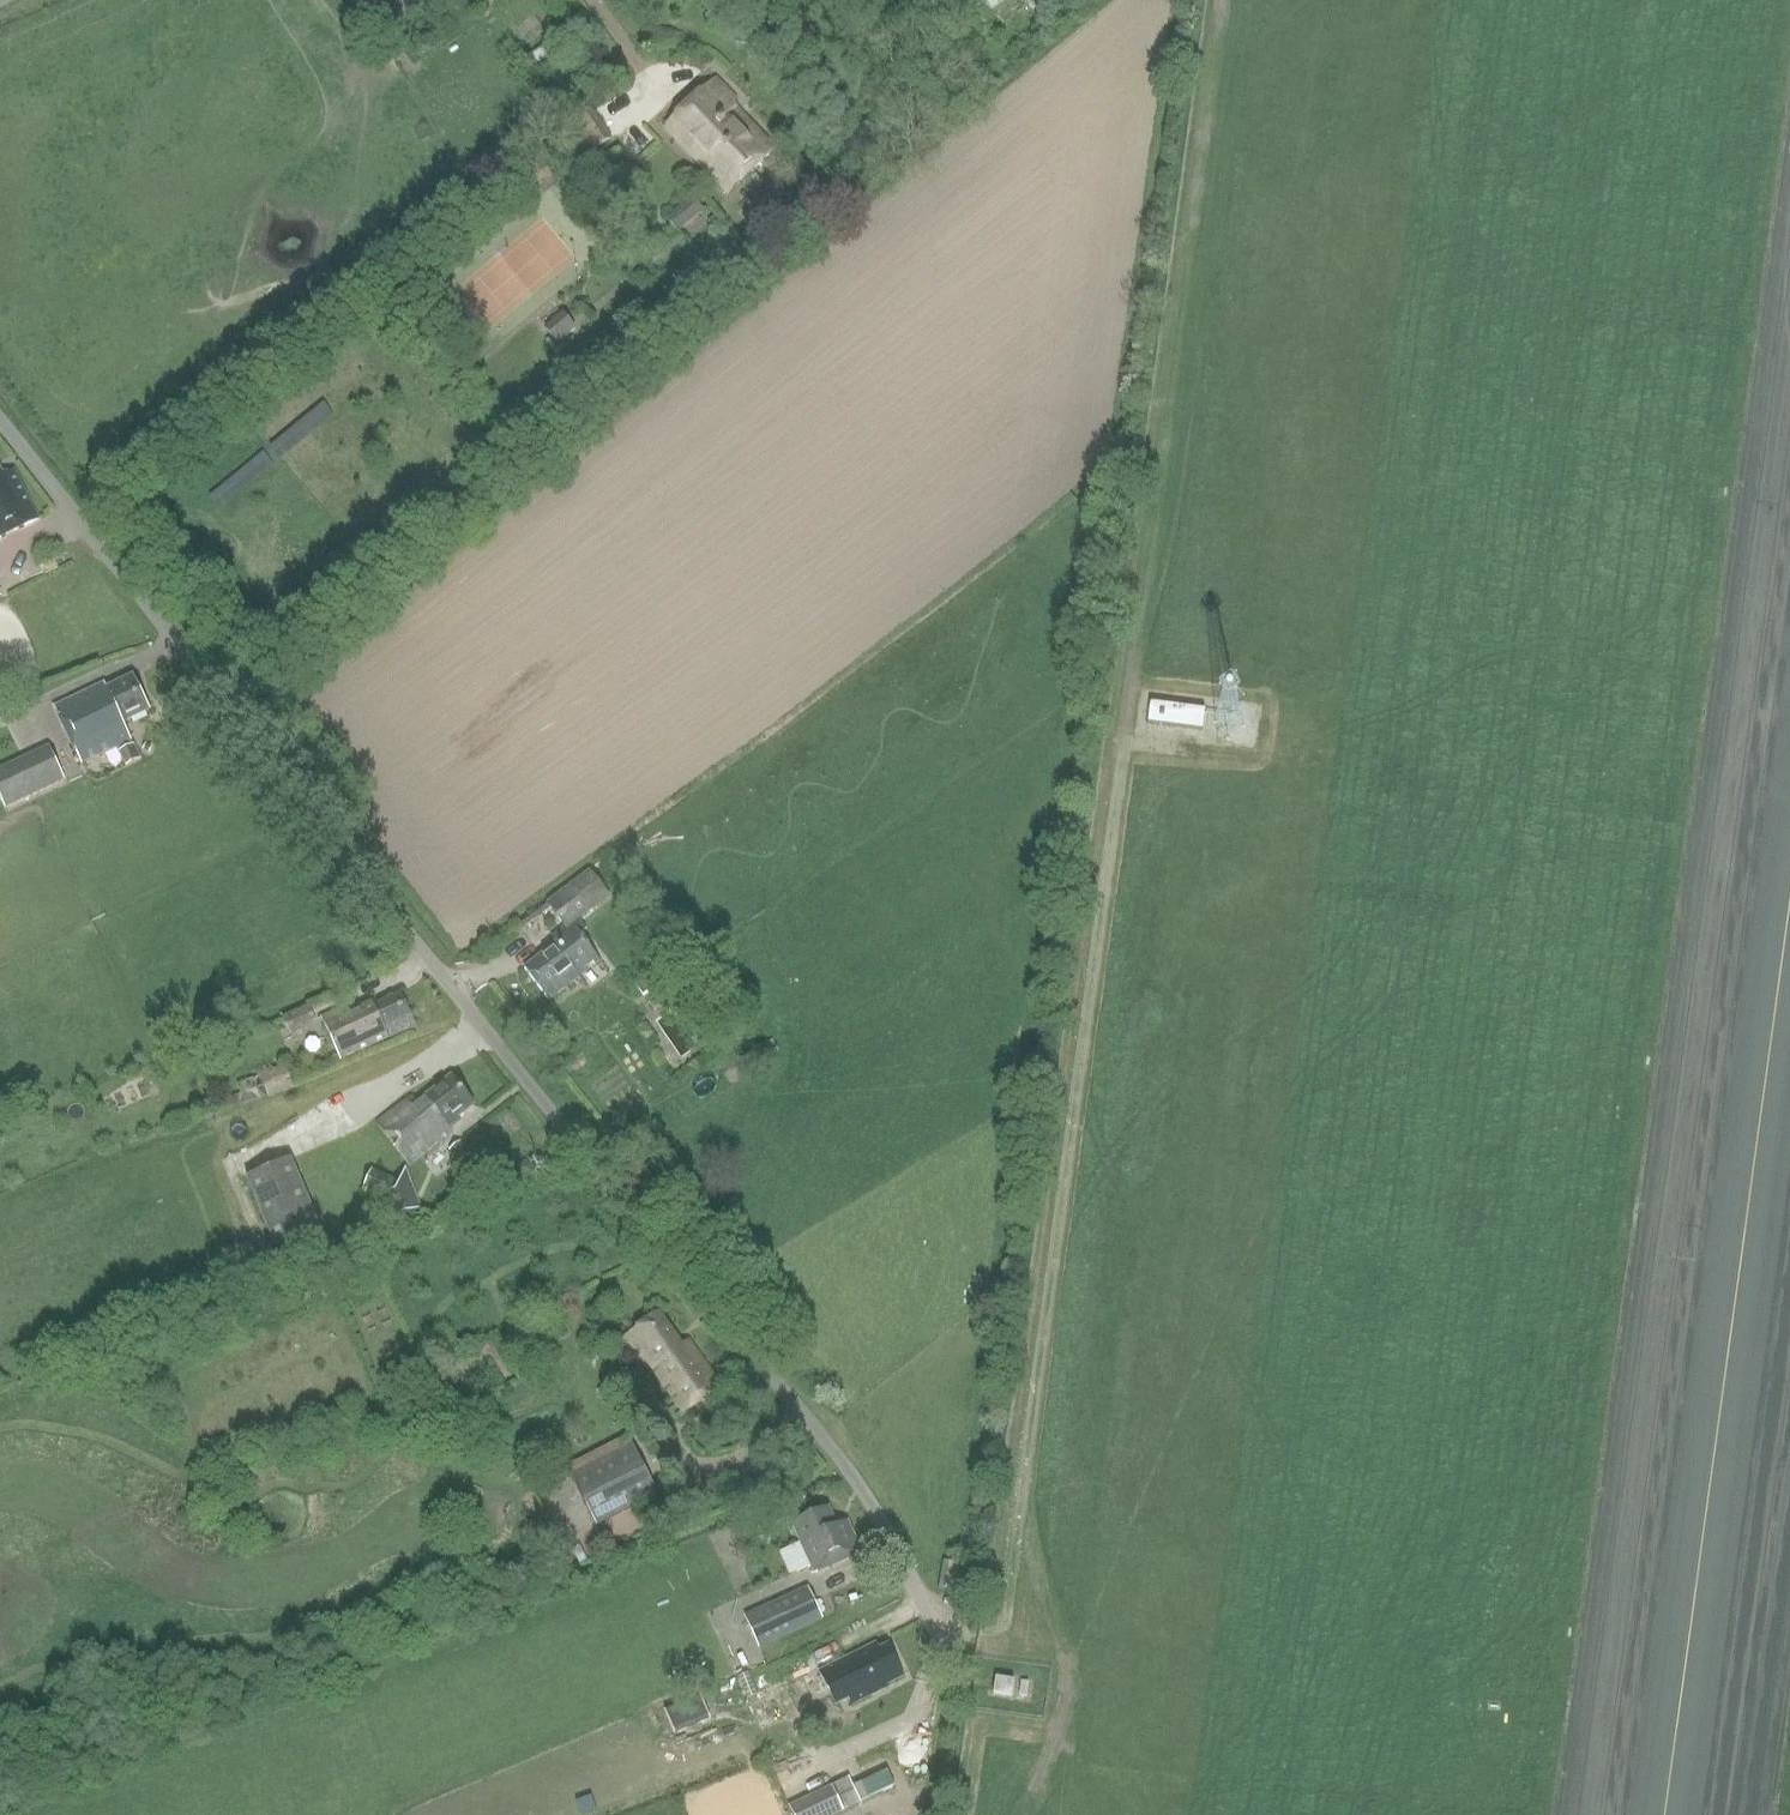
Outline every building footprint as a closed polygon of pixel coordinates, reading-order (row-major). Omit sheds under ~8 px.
[(411,16),(429,6),(426,0),(401,0),(411,16)] [(992,9),(1005,0),(986,0),(992,9)] [(1034,9),(1047,0),(1027,0),(1034,9)] [(566,44),(559,34),(531,54),(541,67),(560,53),(558,50),(566,44)] [(728,193),(776,148),(734,104),(737,101),(717,79),(666,128),(728,193)] [(558,130),(581,161),(613,138),(589,106),(558,130)] [(693,196),(666,218),(677,232),(704,210),(693,196)] [(581,327),(567,310),(547,329),(562,343),(581,327)] [(39,518),(14,469),(3,475),(0,468),(0,537),(39,518)] [(55,708),(83,764),(119,746),(129,766),(143,759),(124,722),(150,710),(134,676),(107,689),(105,683),(55,708)] [(1152,703),(1149,724),(1204,731),(1206,710),(1152,703)] [(67,781),(53,753),(0,780),(0,791),(9,810),(67,781)] [(550,1000),(601,960),(581,935),(588,929),(582,922),(594,913),(592,910),(610,896),(591,871),(548,904),(566,927),(553,937),(559,944),(526,970),(550,1000)] [(673,976),(663,961),(635,981),(645,995),(673,976)] [(342,1061),(416,1026),(402,995),(376,1008),(374,1004),(360,1010),(357,1003),(322,1019),(342,1061)] [(285,1019),(291,1034),(317,1022),(310,1007),(285,1019)] [(286,1066),(240,1083),(247,1100),(267,1092),(269,1096),(294,1086),(286,1066)] [(407,1100),(378,1122),(411,1166),(454,1133),(452,1130),(462,1123),(459,1119),(475,1107),(452,1078),(414,1108),(407,1100)] [(472,1155),(461,1141),(450,1150),(460,1163),(472,1155)] [(285,1269),(329,1251),(294,1161),(249,1178),(285,1269)] [(422,1209),(407,1168),(401,1191),(381,1198),(389,1221),(422,1209)] [(685,1413),(721,1387),(689,1342),(682,1347),(660,1314),(624,1340),(638,1361),(645,1356),(685,1413)] [(598,1527),(659,1495),(628,1436),(567,1467),(598,1527)] [(839,1528),(830,1509),(794,1526),(817,1578),(864,1556),(850,1523),(839,1528)] [(752,1524),(751,1534),(759,1540),(768,1536),(769,1526),(761,1520),(752,1524)] [(743,1526),(730,1531),(735,1542),(748,1536),(743,1526)] [(823,1620),(809,1589),(747,1618),(761,1649),(823,1620)] [(833,1678),(837,1676),(853,1706),(888,1688),(887,1686),(904,1677),(889,1648),(880,1653),(876,1646),(847,1661),(835,1638),(787,1662),(800,1686),(815,1678),(821,1689),(835,1682),(833,1678)] [(995,1690),(995,1693),(1013,1696),(1015,1680),(997,1678),(995,1690)] [(709,1715),(701,1697),(667,1712),(675,1730),(709,1715)] [(789,1806),(793,1814),(837,1814),(862,1803),(850,1777),(789,1806)]
